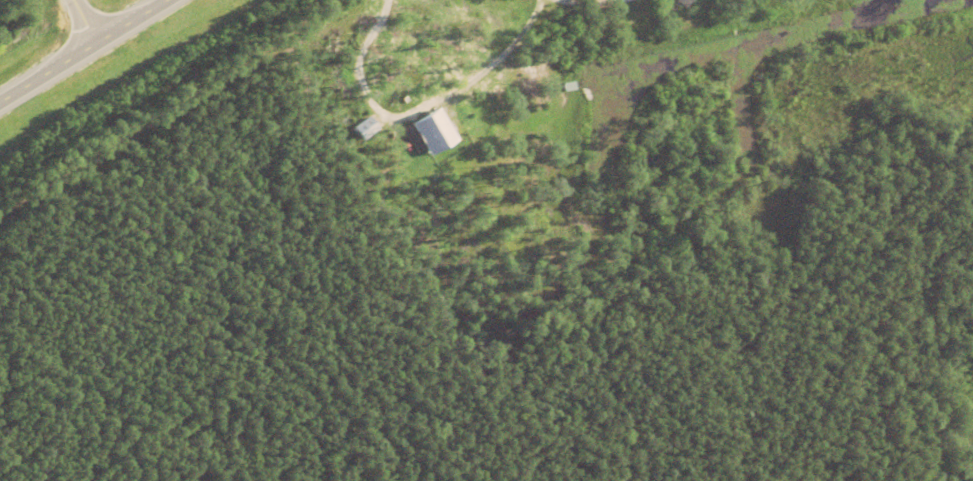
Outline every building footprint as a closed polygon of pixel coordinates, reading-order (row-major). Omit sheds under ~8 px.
[(672,2),(673,0),(691,0),(686,10),(672,2)] [(409,122),(436,106),(454,138),(427,154),(409,122)] [(377,131),(370,116),(352,125),(360,140),(377,131)]
